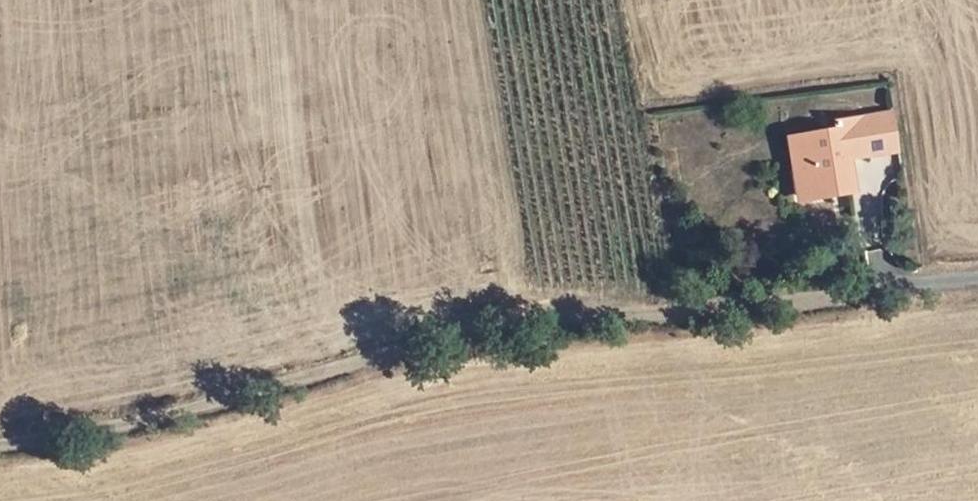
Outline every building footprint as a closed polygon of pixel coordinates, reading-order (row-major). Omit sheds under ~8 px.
[(806,165),(809,195),(855,190),(852,166),(859,165),(859,153),(875,152),(909,149),(903,112),(870,116),(841,119),(842,128),(795,133),(798,166),(806,165)]
